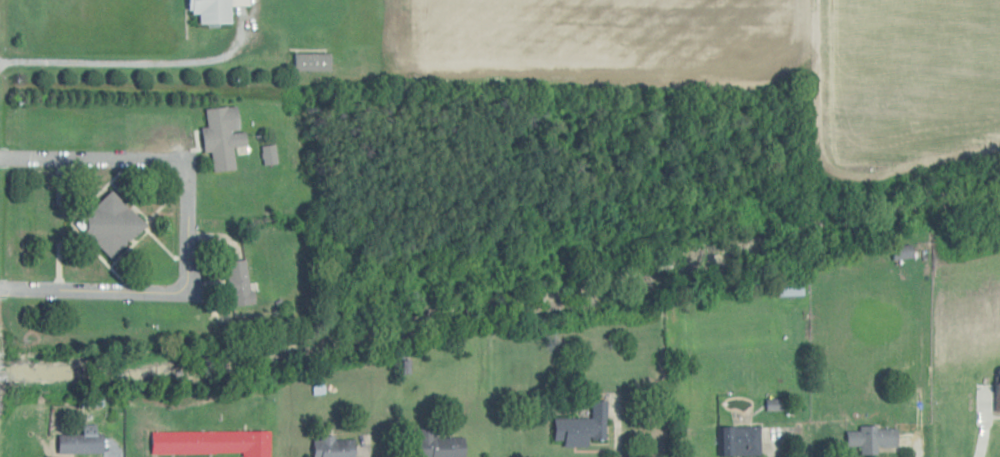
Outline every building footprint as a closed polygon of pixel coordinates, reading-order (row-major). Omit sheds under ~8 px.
[(188,14),(198,14),(198,25),(230,25),(230,6),(254,6),(254,0),(188,0),(188,14)] [(330,71),(330,52),(294,52),(294,71),(330,71)] [(204,107),(236,104),(239,132),(246,131),(247,144),(233,146),(235,168),(212,171),(209,150),(202,151),(199,126),(206,125),(204,107)] [(275,163),(275,145),(262,145),(262,164),(275,163)] [(110,188),(145,223),(110,258),(75,224),(110,188)] [(891,259),(911,258),(911,243),(891,244),(891,259)] [(230,306),(251,304),(246,259),(226,261),(230,306)] [(776,281),(776,296),(803,296),(803,281),(776,281)] [(605,400),(591,400),(591,418),(553,418),(553,441),(563,441),(563,446),(588,446),(588,441),(605,441),(605,400)] [(57,454),(103,454),(103,433),(97,433),(97,425),(82,425),(82,434),(57,434),(57,454)] [(761,426),(718,426),(718,456),(761,456),(761,426)] [(860,455),(877,455),(877,447),(897,446),(897,427),(859,428),(859,431),(846,431),(846,446),(860,446),(860,455)] [(435,428),(416,428),(417,456),(465,456),(465,437),(435,438),(435,428)] [(151,454),(245,453),(245,456),(269,456),(269,431),(151,432),(151,454)] [(314,456),(354,456),(354,437),(314,437),(314,456)]
